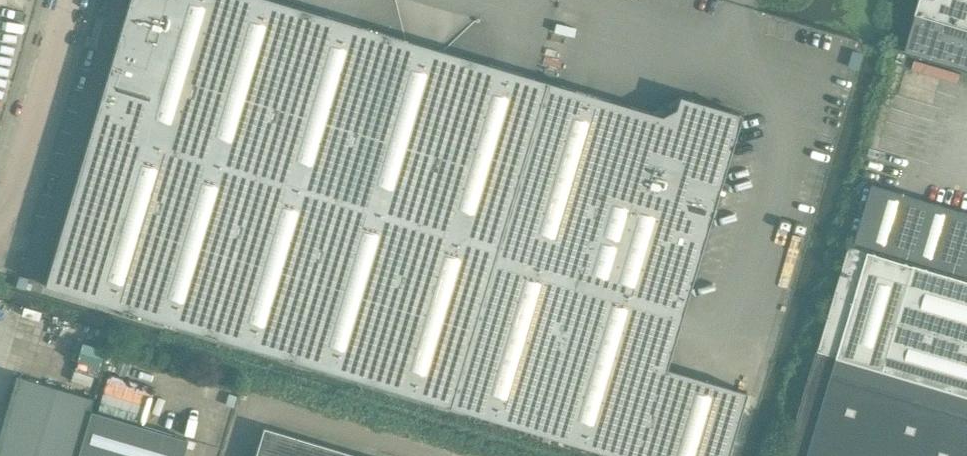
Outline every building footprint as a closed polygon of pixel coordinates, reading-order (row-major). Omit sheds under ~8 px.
[(44,285),(619,455),(639,455),(665,367),(741,114),(678,95),(675,107),(661,115),(275,0),(129,0),(44,285)] [(913,11),(966,27),(966,0),(916,0),(913,11)] [(872,185),(855,242),(966,275),(966,213),(872,185)] [(786,455),(808,455),(832,374),(966,414),(966,280),(915,265),(850,246),(786,455)] [(832,374),(808,455),(966,455),(966,414),(832,374)] [(90,398),(14,375),(0,425),(0,455),(73,455),(90,398)] [(186,437),(89,408),(75,455),(180,455),(186,437)] [(262,426),(253,455),(364,455),(262,426)]
